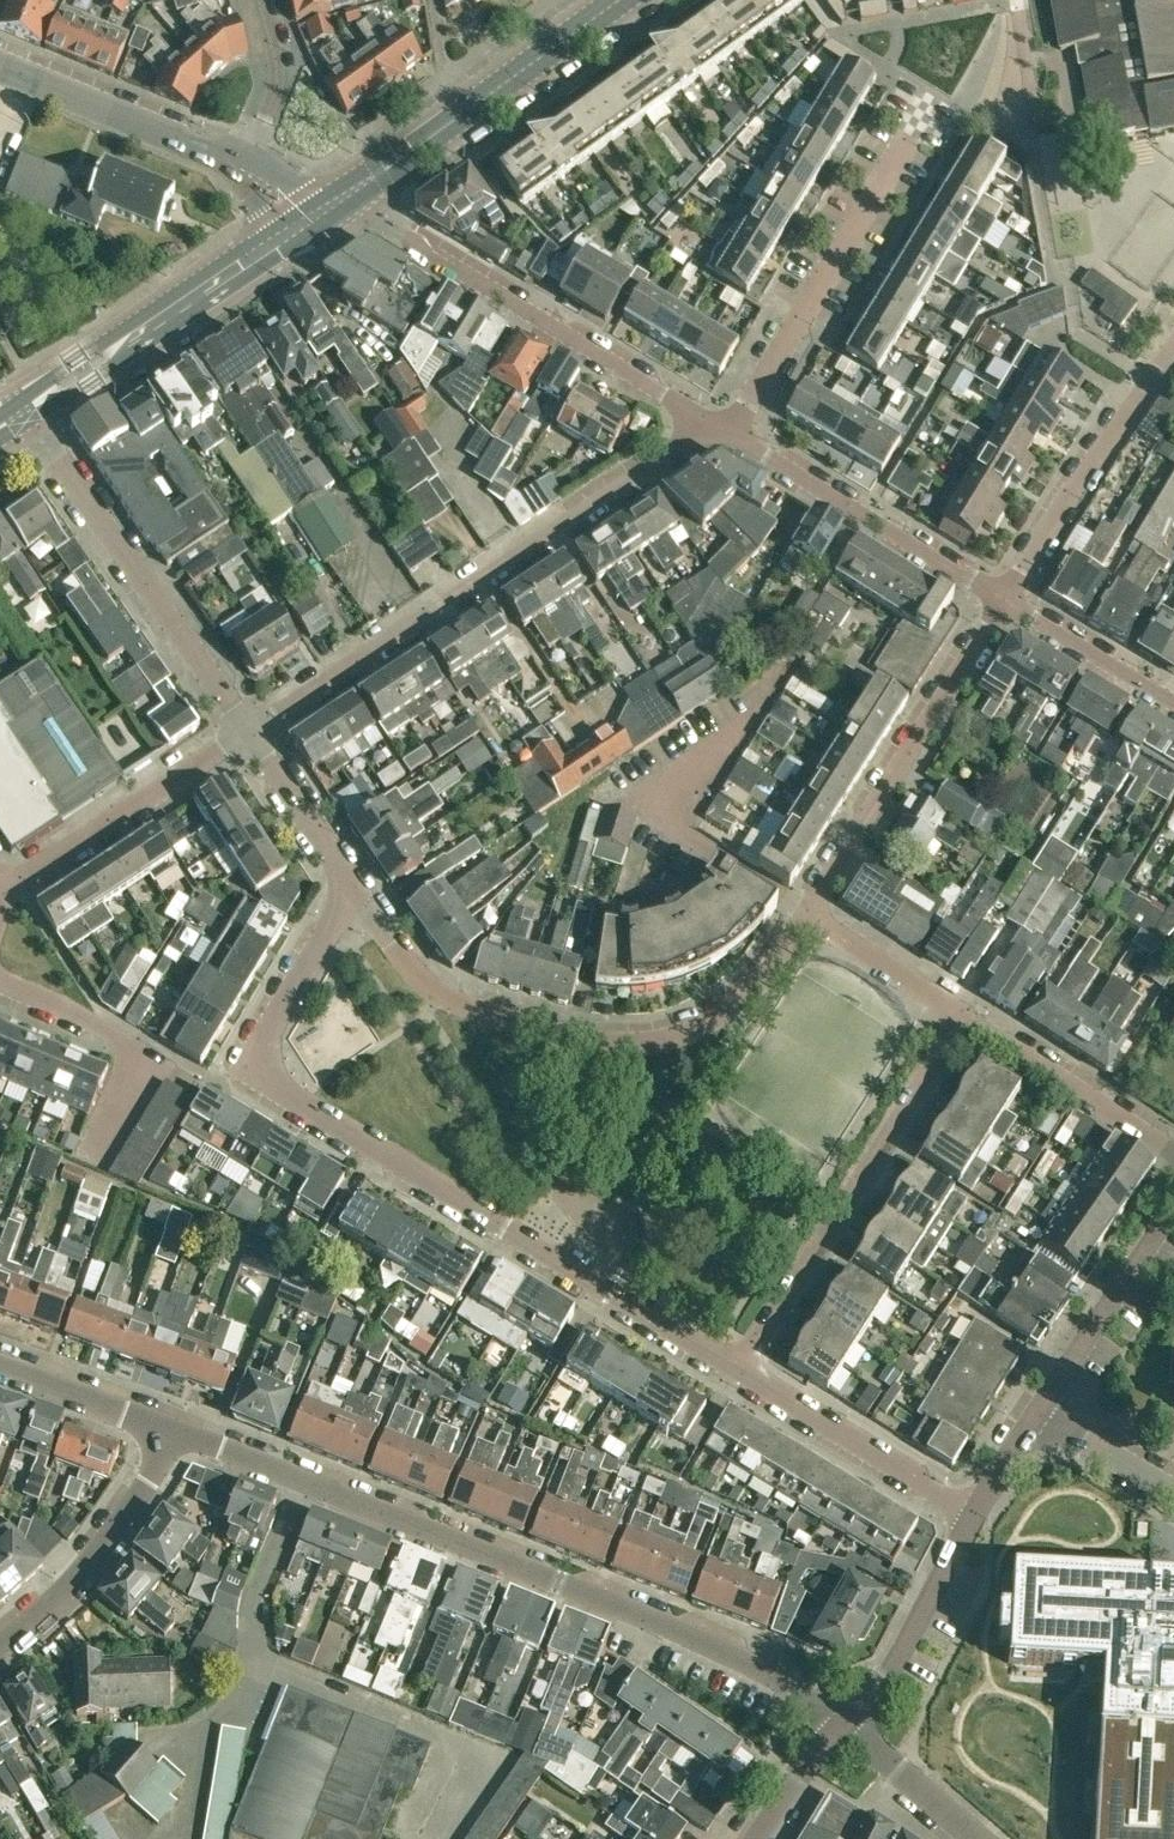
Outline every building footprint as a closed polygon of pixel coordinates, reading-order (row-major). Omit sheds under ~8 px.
[(20,36),(35,0),(10,0),(0,25),(0,27),(20,36)] [(37,0),(35,0),(20,36),(41,44),(57,3),(49,0),(45,0),(44,2),(37,0)] [(113,12),(118,0),(105,0),(102,8),(113,12)] [(113,12),(124,16),(130,0),(118,0),(113,12)] [(187,8),(185,0),(174,0),(177,12),(187,8)] [(187,8),(198,5),(196,0),(185,0),(187,8)] [(294,19),(330,10),(328,0),(289,0),(294,19)] [(405,12),(422,9),(420,0),(402,0),(405,12)] [(445,9),(458,0),(443,0),(445,9)] [(786,15),(787,13),(802,3),(804,1),(804,0),(722,0),(653,50),(646,53),(648,55),(531,139),(524,142),(525,143),(496,165),(494,166),(516,197),(522,205),(541,192),(558,180),(576,167),(593,154),(611,142),(628,129),(645,116),(663,103),(680,91),(698,78),(716,65),(733,53),(751,40),(768,27),(786,15)] [(843,24),(847,24),(845,7),(839,0),(826,0),(843,24)] [(890,16),(887,0),(860,5),(862,21),(890,16)] [(920,11),(918,2),(927,0),(903,0),(905,13),(920,11)] [(1062,49),(1083,45),(1087,67),(1084,68),(1084,69),(1094,124),(1097,141),(1136,134),(1135,133),(1150,130),(1150,132),(1173,127),(1173,7),(1173,3),(1173,0),(1053,0),(1062,49)] [(69,55),(81,24),(85,16),(62,7),(46,46),(69,55)] [(344,11),(347,23),(361,19),(358,7),(344,11)] [(246,55),(235,19),(216,24),(201,8),(194,14),(210,31),(207,33),(231,59),(246,55)] [(214,75),(231,59),(207,33),(210,31),(194,14),(189,9),(181,17),(200,38),(189,48),(214,75)] [(104,33),(107,25),(85,16),(81,24),(69,55),(91,64),(104,33)] [(329,17),(317,21),(323,39),(335,35),(329,17)] [(421,60),(416,53),(393,18),(381,27),(375,19),(366,25),(403,78),(406,76),(404,73),(421,60)] [(311,42),(323,39),(317,21),(306,24),(311,42)] [(104,33),(91,64),(113,74),(129,34),(107,25),(104,33)] [(385,91),(403,78),(366,25),(359,30),(372,49),(361,56),(385,91)] [(151,33),(137,27),(128,48),(142,53),(151,33)] [(827,34),(822,27),(812,38),(818,44),(827,34)] [(197,90),(214,75),(189,48),(178,58),(163,42),(158,37),(150,44),(155,49),(170,65),(172,64),(197,90)] [(823,48),(845,61),(854,66),(869,76),(876,65),(832,38),(823,48)] [(338,45),(330,51),(368,103),(385,91),(361,56),(350,63),(338,45)] [(798,66),(808,55),(801,48),(791,59),(798,66)] [(170,65),(155,49),(144,59),(160,78),(155,91),(191,106),(197,90),(172,64),(170,65)] [(366,105),(368,103),(330,51),(322,56),(336,75),(325,83),(347,114),(363,102),(366,105)] [(813,58),(803,68),(811,75),(821,65),(813,58)] [(788,76),(798,66),(791,59),(781,70),(788,76)] [(869,76),(854,66),(845,61),(830,85),(862,105),(876,80),(869,76)] [(786,88),(793,95),(802,84),(795,78),(786,88)] [(767,98),(777,87),(771,81),(761,92),(767,98)] [(847,128),(862,105),(830,85),(816,109),(847,128)] [(793,95),(786,88),(776,99),(783,105),(793,95)] [(751,103),(758,109),(767,98),(761,92),(751,103)] [(833,151),(847,128),(816,109),(802,132),(833,151)] [(738,130),(748,119),(741,113),(731,123),(738,130)] [(748,129),(755,136),(764,125),(757,118),(748,129)] [(728,140),(738,130),(731,123),(721,134),(728,140)] [(778,150),(787,155),(819,175),(833,151),(802,132),(792,126),(778,150)] [(755,136),(748,129),(738,140),(745,146),(755,136)] [(716,140),(706,151),(713,158),(723,147),(716,140)] [(975,140),(959,166),(990,185),(998,172),(1017,184),(1023,175),(1021,168),(975,140)] [(805,198),(819,175),(787,155),(778,150),(764,173),(773,179),(805,198)] [(5,192),(51,211),(61,215),(96,229),(105,208),(158,230),(164,218),(170,220),(176,205),(169,202),(175,188),(106,159),(102,169),(95,171),(89,184),(92,189),(65,178),(68,171),(22,152),(5,192)] [(709,170),(716,177),(726,166),(719,160),(709,170)] [(693,179),(703,168),(696,162),(686,172),(693,179)] [(959,166),(946,188),(977,207),(977,208),(996,219),(1004,206),(984,195),(990,185),(959,166)] [(445,181),(472,219),(482,211),(492,226),(503,218),(465,167),(445,181)] [(716,177),(709,170),(699,181),(707,187),(716,177)] [(683,189),(693,179),(686,172),(676,183),(683,189)] [(805,198),(773,179),(759,202),(791,222),(805,198)] [(482,253),(486,245),(489,241),(466,227),(464,224),(472,219),(445,181),(419,201),(419,215),(482,253)] [(932,211),(963,230),(980,240),(982,241),(996,219),(977,208),(977,207),(946,188),(932,211)] [(613,193),(601,201),(606,209),(618,200),(613,193)] [(664,210),(671,203),(660,194),(653,201),(664,210)] [(601,201),(589,210),(594,217),(606,209),(601,201)] [(657,218),(664,210),(653,201),(647,209),(657,218)] [(681,201),(671,211),(678,218),(688,207),(681,201)] [(776,245),(791,222),(759,202),(745,226),(776,245)] [(678,218),(671,211),(661,222),(669,228),(678,218)] [(980,240),(963,230),(932,211),(918,234),(966,264),(980,240)] [(583,213),(571,222),(577,230),(589,222),(583,213)] [(1013,214),(1005,225),(1014,231),(1021,220),(1013,214)] [(1021,220),(1014,231),(1022,236),(1030,225),(1021,220)] [(550,232),(560,243),(572,234),(563,222),(550,232)] [(776,245),(745,226),(738,237),(729,232),(722,244),(762,268),(776,245)] [(584,305),(608,266),(613,258),(591,244),(593,240),(583,234),(577,238),(566,258),(578,265),(562,291),(584,305)] [(966,264),(918,234),(903,258),(935,277),(951,287),(966,264)] [(543,280),(560,251),(549,240),(530,272),(543,280)] [(374,244),(365,245),(324,272),(349,287),(343,297),(403,333),(434,280),(374,244)] [(747,293),(762,268),(722,244),(718,245),(711,257),(712,260),(707,268),(747,293)] [(675,250),(670,258),(682,267),(688,258),(675,250)] [(903,258),(889,281),(921,300),(935,277),(903,258)] [(1025,271),(1028,273),(1038,279),(1039,286),(1045,284),(1043,268),(1031,261),(1025,271)] [(689,283),(697,271),(689,265),(681,278),(689,283)] [(623,292),(635,299),(643,285),(650,275),(637,267),(630,280),(608,266),(584,305),(607,318),(623,292)] [(1008,280),(1003,288),(1016,296),(1021,288),(1008,280)] [(921,300),(889,281),(875,304),(907,324),(921,300)] [(441,285),(401,351),(418,378),(439,343),(483,368),(508,325),(441,285)] [(649,332),(668,300),(643,285),(635,299),(624,317),(649,332)] [(1001,286),(994,298),(1001,302),(1016,296),(1003,288),(1001,286)] [(339,335),(307,288),(283,304),(308,342),(321,333),(331,348),(335,345),(342,355),(338,357),(363,394),(377,385),(342,332),(339,335)] [(719,300),(728,306),(735,294),(727,288),(719,300)] [(1045,296),(1054,319),(1066,314),(1063,288),(1045,296)] [(1138,304),(1117,289),(1106,303),(1099,312),(1120,328),(1138,304)] [(735,294),(728,306),(736,311),(744,299),(735,294)] [(1042,324),(1054,319),(1045,296),(1032,301),(1042,324)] [(668,300),(649,332),(672,346),(691,314),(676,305),(668,300)] [(1042,324),(1032,301),(1020,305),(1021,309),(1029,329),(1042,324)] [(875,304),(861,328),(893,347),(907,324),(875,304)] [(1029,329),(1021,309),(991,320),(1023,339),(1029,329)] [(960,313),(956,320),(969,329),(973,322),(960,313)] [(714,328),(691,314),(672,346),(695,360),(714,328)] [(969,329),(956,320),(949,330),(962,338),(969,329)] [(317,377),(282,323),(274,328),(271,324),(257,334),(260,338),(257,340),(284,380),(296,373),(304,385),(317,377)] [(1003,337),(986,326),(976,343),(993,353),(1003,337)] [(714,328),(695,360),(720,375),(739,343),(714,328)] [(878,371),(893,347),(861,328),(846,352),(878,371)] [(308,453),(276,406),(265,390),(275,383),(266,369),(240,331),(219,345),(298,460),(308,453)] [(524,396),(550,352),(517,332),(490,376),(524,396)] [(927,348),(942,357),(947,348),(933,339),(927,348)] [(1013,367),(1025,374),(1062,396),(1070,383),(1079,389),(1086,378),(1045,353),(1028,342),(1013,367)] [(242,430),(254,448),(292,510),(325,562),(353,543),(320,494),(303,469),(298,460),(219,345),(198,359),(224,397),(224,403),(242,430)] [(559,402),(579,370),(558,357),(525,412),(538,420),(551,397),(559,402)] [(834,371),(843,376),(851,363),(842,358),(834,371)] [(932,360),(928,367),(940,375),(944,368),(932,360)] [(405,401),(421,391),(403,363),(387,373),(405,401)] [(859,368),(851,363),(843,376),(851,381),(859,368)] [(191,364),(171,378),(218,446),(269,526),(292,510),(254,448),(240,458),(228,439),(216,422),(224,412),(217,402),(191,364)] [(956,364),(942,387),(952,393),(966,370),(956,364)] [(940,375),(928,367),(922,377),(934,385),(940,375)] [(469,412),(488,383),(465,368),(441,384),(469,412)] [(999,390),(1057,426),(1064,414),(1055,408),(1062,396),(1025,374),(1025,375),(1030,378),(1022,391),(1004,381),(999,390)] [(218,446),(171,378),(148,393),(176,431),(185,443),(195,436),(207,454),(218,446)] [(883,387),(895,395),(898,391),(900,386),(888,378),(883,387)] [(325,408),(338,400),(327,383),(314,391),(325,408)] [(811,430),(830,398),(806,383),(786,415),(811,430)] [(1057,426),(999,390),(986,383),(979,395),(991,402),(993,400),(1010,410),(1002,424),(1033,443),(1041,431),(1050,436),(1057,426)] [(906,397),(898,391),(895,395),(889,404),(898,409),(906,397)] [(556,428),(583,444),(604,407),(578,392),(556,428)] [(501,440),(526,399),(516,393),(491,434),(501,440)] [(419,394),(394,412),(413,439),(427,430),(417,415),(428,407),(419,394)] [(1161,394),(1153,405),(1173,420),(1173,403),(1161,394)] [(207,492),(164,426),(144,396),(121,412),(141,441),(152,458),(158,454),(164,464),(160,466),(186,506),(207,492)] [(811,430),(834,444),(853,412),(830,398),(811,430)] [(115,415),(107,404),(71,427),(77,436),(90,455),(100,469),(148,541),(150,540),(158,552),(168,565),(176,559),(198,544),(228,524),(209,494),(207,492),(186,506),(172,515),(153,485),(159,481),(146,462),(115,415)] [(857,458),(877,427),(882,418),(858,404),(853,412),(834,444),(857,458)] [(1153,405),(1137,430),(1158,445),(1172,425),(1173,427),(1173,420),(1153,405)] [(629,422),(604,407),(583,444),(607,459),(629,422)] [(513,451),(531,422),(519,415),(501,444),(513,451)] [(1026,456),(1033,443),(1002,424),(993,439),(969,424),(964,433),(1028,473),(1035,462),(1026,456)] [(877,427),(857,458),(882,473),(901,441),(877,427)] [(1157,454),(1173,464),(1173,434),(1170,432),(1157,454)] [(973,471),(1005,491),(1013,478),(1022,484),(1028,473),(964,433),(957,443),(975,453),(966,467),(973,471)] [(427,461),(414,442),(380,463),(425,528),(447,513),(444,508),(453,501),(427,461)] [(888,484),(900,491),(915,466),(916,467),(922,458),(909,450),(888,484)] [(767,482),(724,456),(715,456),(708,460),(737,496),(775,520),(782,510),(770,501),(768,503),(759,496),(767,482)] [(318,459),(303,469),(320,494),(334,484),(318,459)] [(708,460),(684,476),(720,511),(762,549),(779,523),(775,520),(737,496),(708,460)] [(936,479),(916,467),(915,466),(900,491),(912,499),(920,486),(929,490),(936,479)] [(997,503),(1005,491),(973,471),(964,485),(954,479),(948,489),(999,520),(1006,509),(997,503)] [(726,586),(762,549),(720,511),(684,476),(664,490),(683,508),(675,513),(689,534),(697,547),(704,540),(696,530),(701,526),(704,528),(710,521),(731,542),(709,565),(716,575),(718,578),(726,586)] [(1159,500),(1173,509),(1173,476),(1160,498),(1159,500)] [(521,494),(535,515),(551,505),(537,484),(521,494)] [(940,530),(965,546),(971,535),(976,538),(984,525),(993,530),(999,520),(948,489),(943,498),(952,504),(944,518),(947,520),(940,530)] [(535,515),(521,494),(513,490),(504,504),(519,526),(535,515)] [(56,552),(70,543),(37,496),(6,518),(27,549),(45,537),(56,552)] [(648,503),(639,508),(675,564),(685,558),(669,533),(678,527),(658,496),(656,497),(653,497),(648,500),(648,503)] [(1135,541),(1155,553),(1168,531),(1173,520),(1173,509),(1159,500),(1135,541)] [(675,564),(639,508),(631,514),(628,513),(622,517),(622,520),(620,521),(641,552),(650,546),(666,570),(675,564)] [(842,527),(816,511),(783,566),(795,573),(806,554),(820,562),(817,568),(830,575),(854,534),(842,527)] [(1090,566),(1065,606),(1085,619),(1110,578),(1099,571),(1126,526),(1117,520),(1113,527),(1090,566)] [(1052,584),(1045,594),(1065,606),(1090,566),(1113,527),(1103,521),(1080,560),(1070,554),(1052,584)] [(6,533),(0,524),(0,568),(7,564),(31,600),(45,591),(6,533)] [(185,571),(206,556),(210,554),(236,535),(228,524),(198,544),(176,559),(185,571)] [(644,574),(633,557),(636,555),(615,524),(613,525),(610,525),(606,528),(605,531),(597,537),(630,586),(641,604),(651,620),(659,614),(636,579),(644,574)] [(641,604),(630,586),(597,537),(589,542),(586,541),(580,545),(580,548),(578,549),(598,580),(607,574),(619,593),(631,611),(641,604)] [(860,537),(859,539),(835,575),(905,619),(874,668),(913,693),(959,621),(960,617),(960,614),(960,611),(958,608),(956,605),(954,603),(951,602),(954,597),(860,537)] [(1113,580),(1088,621),(1107,632),(1155,553),(1135,541),(1127,553),(1135,558),(1120,584),(1113,580)] [(1155,553),(1107,632),(1126,644),(1151,604),(1141,598),(1148,586),(1158,570),(1163,574),(1170,562),(1155,553)] [(210,554),(206,556),(185,571),(193,583),(205,575),(218,566),(210,554)] [(564,555),(544,569),(571,612),(592,645),(600,639),(592,627),(594,626),(581,606),(590,600),(583,588),(585,587),(564,555)] [(86,565),(73,575),(84,590),(66,603),(72,611),(66,615),(75,629),(82,625),(88,633),(119,611),(86,565)] [(710,570),(688,584),(700,603),(716,575),(709,565),(707,566),(710,570)] [(562,618),(571,612),(544,569),(524,582),(544,614),(554,607),(562,618)] [(716,575),(700,603),(688,622),(717,666),(755,603),(726,586),(718,578),(716,575)] [(551,625),(544,614),(524,582),(503,596),(524,627),(532,621),(549,648),(561,641),(551,625)] [(673,608),(695,643),(715,670),(717,666),(688,622),(700,603),(688,584),(686,585),(692,594),(673,608)] [(246,611),(254,623),(277,659),(299,645),(276,609),(275,610),(262,590),(251,597),(255,605),(246,611)] [(824,594),(812,612),(836,627),(838,628),(850,610),(824,594)] [(311,638),(331,625),(312,595),(292,607),(311,638)] [(9,649),(20,667),(40,655),(7,604),(0,608),(0,633),(9,649)] [(472,620),(501,664),(511,680),(521,673),(510,657),(502,645),(513,638),(493,607),(490,609),(488,606),(478,612),(480,615),(472,620)] [(126,651),(137,667),(151,657),(119,611),(88,633),(82,637),(102,668),(126,651)] [(229,642),(233,639),(246,659),(242,662),(251,675),(259,677),(276,666),(273,662),(277,659),(254,623),(246,611),(220,628),(229,642)] [(1140,648),(1143,650),(1143,654),(1149,658),(1153,656),(1160,661),(1173,638),(1173,612),(1170,619),(1161,614),(1140,648)] [(511,680),(501,664),(472,620),(464,625),(462,623),(453,629),(455,632),(452,634),(472,665),(480,677),(490,671),(500,687),(511,680)] [(452,634),(444,639),(442,636),(432,642),(434,645),(431,647),(451,679),(462,672),(481,702),(492,695),(480,677),(472,665),(452,634)] [(1011,641),(979,691),(1002,705),(1018,680),(1038,649),(1035,647),(1037,645),(1024,638),(1023,640),(1020,638),(1011,641)] [(1160,661),(1168,665),(1168,670),(1173,673),(1173,638),(1160,661)] [(727,689),(715,670),(695,643),(679,653),(676,658),(685,672),(707,702),(727,689)] [(1040,650),(1038,649),(1018,680),(1029,687),(1021,699),(1031,705),(1058,661),(1051,656),(1052,654),(1041,648),(1040,650)] [(410,662),(402,667),(430,709),(440,702),(432,691),(443,684),(422,653),(419,656),(415,654),(410,657),(410,662)] [(1065,665),(1058,661),(1031,705),(1012,736),(1022,743),(1035,751),(1041,743),(1027,734),(1039,714),(1047,700),(1059,707),(1079,674),(1075,672),(1077,670),(1066,663),(1065,665)] [(430,709),(402,667),(394,673),(390,671),(385,674),(385,678),(382,681),(402,711),(410,723),(418,718),(423,726),(435,717),(430,709)] [(869,694),(860,707),(891,727),(909,700),(858,669),(850,682),(869,694)] [(685,672),(664,687),(684,717),(707,702),(685,672)] [(802,701),(810,688),(806,684),(794,677),(786,690),(802,701)] [(1102,685),(1092,679),(1090,681),(1087,679),(1068,711),(1079,718),(1072,730),(1081,736),(1108,692),(1100,687),(1102,685)] [(140,728),(158,756),(200,727),(167,680),(153,690),(164,705),(147,718),(150,722),(140,728)] [(410,723),(402,711),(382,681),(374,686),(370,684),(365,687),(365,691),(362,693),(382,724),(380,726),(388,738),(402,729),(401,728),(410,723)] [(654,737),(684,717),(664,687),(634,707),(654,737)] [(11,853),(59,821),(123,779),(65,690),(13,724),(0,705),(0,836),(11,853)] [(1116,697),(1108,692),(1081,736),(1074,748),(1084,754),(1091,742),(1098,729),(1109,736),(1129,705),(1126,703),(1127,700),(1117,694),(1116,697)] [(333,712),(353,743),(361,755),(371,748),(363,736),(374,729),(354,699),(350,701),(346,700),(341,703),(341,708),(333,712)] [(798,712),(780,700),(772,712),(791,724),(798,712)] [(629,701),(617,724),(634,750),(654,737),(634,707),(629,701)] [(828,717),(836,722),(848,729),(849,728),(879,747),(891,727),(860,707),(855,715),(836,704),(828,717)] [(1129,776),(1133,768),(1160,723),(1151,718),(1153,716),(1143,710),(1142,713),(1139,711),(1120,742),(1126,746),(1102,784),(1107,787),(1118,793),(1129,776)] [(344,749),(353,743),(333,712),(331,714),(326,713),(321,716),(321,721),(313,726),(341,768),(352,761),(344,749)] [(757,735),(759,736),(772,744),(784,751),(794,734),(768,718),(757,735)] [(471,720),(448,736),(456,747),(479,731),(471,720)] [(993,722),(991,726),(993,730),(996,733),(1000,733),(1004,731),(1005,727),(1004,723),(1001,720),(997,720),(993,722)] [(848,729),(836,722),(822,744),(864,770),(879,747),(849,728),(848,729)] [(1125,800),(1136,807),(1140,802),(1146,791),(1153,780),(1173,747),(1173,732),(1172,731),(1173,729),(1164,723),(1162,725),(1160,723),(1133,768),(1129,776),(1136,781),(1128,795),(1125,800)] [(617,724),(592,741),(609,767),(634,750),(617,724)] [(332,774),(341,768),(313,726),(303,732),(299,731),(295,733),(294,742),(313,770),(324,763),(332,774)] [(561,798),(581,785),(564,759),(542,728),(522,741),(545,777),(561,798)] [(456,747),(448,736),(431,747),(439,758),(456,747)] [(493,759),(479,738),(455,754),(469,775),(493,759)] [(592,741),(564,759),(581,785),(609,767),(592,741)] [(864,770),(822,744),(820,743),(806,766),(849,794),(864,770)] [(403,761),(410,772),(431,758),(425,747),(403,761)] [(1173,793),(1173,747),(1153,780),(1146,791),(1156,797),(1157,795),(1169,802),(1173,793)] [(748,750),(743,758),(755,766),(760,758),(748,750)] [(1058,751),(1051,763),(1052,764),(1060,769),(1067,757),(1058,751)] [(728,781),(750,795),(765,773),(742,758),(728,781)] [(397,764),(377,777),(384,789),(405,775),(397,764)] [(484,772),(493,786),(506,778),(497,764),(484,772)] [(785,784),(804,797),(834,817),(849,794),(806,766),(796,781),(790,776),(785,784)] [(521,794),(529,806),(535,815),(561,798),(545,777),(521,794)] [(344,791),(332,798),(346,820),(369,805),(353,781),(350,783),(348,780),(340,785),(344,791)] [(353,781),(369,805),(376,800),(366,785),(361,788),(355,780),(353,781)] [(1081,785),(1073,780),(1060,801),(1067,806),(1081,785)] [(194,801),(209,825),(240,805),(225,781),(194,801)] [(750,795),(728,781),(721,793),(743,807),(750,795)] [(975,830),(991,839),(1004,820),(981,805),(947,783),(933,803),(975,830)] [(360,837),(365,845),(437,797),(430,787),(403,806),(396,795),(352,824),(353,826),(351,827),(359,838),(360,837)] [(718,796),(713,804),(725,812),(731,804),(718,796)] [(377,862),(379,865),(422,835),(415,824),(443,806),(437,797),(365,845),(370,852),(369,853),(375,863),(377,862)] [(820,840),(834,817),(804,797),(789,820),(820,840)] [(910,798),(907,804),(908,806),(900,817),(903,819),(893,834),(925,854),(934,839),(960,856),(967,844),(939,826),(945,817),(914,797),(912,799),(910,798)] [(713,804),(705,817),(730,832),(738,820),(713,804)] [(209,825),(224,848),(255,827),(240,805),(209,825)] [(638,819),(604,807),(594,840),(598,842),(592,859),(621,868),(638,819)] [(162,831),(173,848),(185,841),(186,840),(171,816),(158,825),(162,831)] [(820,840),(789,820),(774,843),(805,863),(820,840)] [(270,850),(255,827),(224,848),(240,870),(270,850)] [(129,844),(149,875),(154,883),(178,867),(152,828),(129,844)] [(417,853),(426,847),(429,845),(422,835),(379,865),(383,871),(382,872),(388,883),(390,881),(393,885),(424,864),(417,853)] [(474,837),(428,870),(408,884),(401,888),(409,900),(418,894),(483,850),(474,837)] [(173,848),(179,856),(190,849),(185,841),(173,848)] [(631,841),(615,896),(634,901),(648,852),(631,841)] [(758,867),(790,887),(805,863),(774,843),(758,867)] [(126,890),(149,875),(129,844),(106,859),(126,890)] [(994,845),(986,857),(994,863),(1002,861),(1007,853),(994,845)] [(594,850),(579,846),(566,888),(581,893),(594,850)] [(270,850),(240,870),(255,894),(257,893),(264,902),(286,916),(300,894),(270,850)] [(536,857),(527,868),(536,875),(544,863),(536,857)] [(417,919),(422,926),(476,888),(502,867),(495,858),(469,879),(449,893),(442,884),(409,908),(411,911),(409,913),(414,920),(417,919)] [(106,859),(83,874),(103,904),(126,890),(106,859)] [(422,926),(436,944),(469,920),(463,912),(510,878),(512,880),(521,872),(511,860),(502,867),(476,888),(422,926)] [(968,938),(972,941),(998,901),(1024,862),(1022,860),(1004,888),(990,878),(956,930),(947,925),(927,955),(929,956),(930,959),(936,963),(939,962),(948,968),(968,938)] [(949,884),(940,898),(910,879),(907,884),(873,862),(872,863),(869,863),(865,869),(866,872),(845,904),(918,951),(934,927),(938,930),(953,907),(962,893),(949,884)] [(981,992),(999,1004),(1061,907),(1060,907),(1061,905),(1066,898),(1070,891),(1058,884),(1060,882),(1032,864),(1031,866),(1024,862),(998,901),(1013,911),(1007,920),(1030,935),(1019,953),(1010,947),(981,992)] [(1096,877),(1074,863),(1062,882),(1083,896),(1096,877)] [(200,864),(196,867),(188,872),(193,881),(206,872),(200,864)] [(666,985),(699,974),(729,957),(755,934),(777,905),(716,866),(704,886),(710,892),(673,919),(629,929),(605,926),(595,988),(631,990),(666,985)] [(83,874),(60,889),(90,934),(113,919),(103,904),(83,874)] [(1118,887),(1099,876),(1086,898),(1106,909),(1118,887)] [(1107,912),(1118,919),(1119,917),(1154,939),(1173,906),(1173,900),(1164,915),(1121,888),(1107,912)] [(90,934),(60,889),(36,904),(57,935),(67,950),(90,934)] [(179,893),(170,907),(182,915),(183,913),(191,900),(179,893)] [(203,894),(198,902),(210,910),(215,902),(203,894)] [(536,950),(534,949),(523,946),(530,923),(538,899),(531,896),(524,908),(500,982),(510,984),(510,988),(517,990),(519,988),(525,989),(536,950)] [(246,898),(232,922),(272,947),(287,923),(246,898)] [(191,900),(183,913),(189,917),(201,924),(210,910),(198,902),(192,899),(191,900)] [(576,902),(569,924),(548,996),(557,999),(558,1002),(565,1005),(567,1002),(571,1003),(583,964),(572,961),(577,944),(582,945),(594,907),(576,902)] [(1090,915),(1101,922),(1107,912),(1096,905),(1090,915)] [(1154,939),(1173,952),(1173,906),(1154,939)] [(182,915),(170,907),(165,915),(177,923),(182,915)] [(498,981),(500,982),(524,908),(518,907),(513,914),(508,928),(503,941),(492,938),(479,954),(473,974),(487,978),(488,982),(495,984),(498,981)] [(1069,913),(1061,907),(999,1004),(1016,1015),(1046,970),(1036,964),(1069,913)] [(444,956),(453,968),(469,956),(491,930),(485,922),(476,929),(469,920),(436,944),(437,947),(436,951),(440,956),(444,956)] [(540,994),(548,996),(569,924),(559,921),(549,954),(536,950),(525,989),(530,991),(531,994),(537,997),(540,994)] [(232,922),(217,946),(258,971),(272,947),(232,922)] [(1037,1026),(1045,1031),(1077,981),(1088,964),(1101,945),(1090,938),(1067,974),(1054,994),(1045,988),(1026,1019),(1028,1020),(1029,1023),(1034,1027),(1037,1026)] [(175,941),(170,949),(182,956),(187,949),(175,941)] [(962,955),(952,970),(965,978),(975,963),(984,949),(972,941),(962,955)] [(1168,975),(1173,967),(1173,953),(1163,945),(1151,963),(1168,975)] [(203,969),(243,994),(258,971),(217,946),(203,969)] [(177,965),(182,956),(170,949),(164,958),(177,965)] [(139,959),(151,966),(156,958),(144,950),(139,959)] [(136,991),(151,966),(139,959),(137,957),(122,982),(136,991)] [(1088,964),(1077,981),(1045,1031),(1054,1036),(1054,1040),(1060,1043),(1063,1042),(1064,1043),(1084,1013),(1074,1007),(1097,971),(1088,964)] [(203,969),(189,992),(229,1017),(243,994),(203,969)] [(156,972),(148,985),(155,989),(163,976),(156,972)] [(122,982),(107,1007),(106,1008),(120,1016),(136,991),(122,982)] [(1088,1059),(1120,1008),(1131,992),(1121,985),(1110,1002),(1097,1022),(1088,1016),(1069,1046),(1071,1048),(1072,1051),(1077,1055),(1080,1053),(1088,1059)] [(189,992),(174,1016),(215,1041),(229,1017),(189,992)] [(1141,998),(1131,992),(1120,1008),(1088,1059),(1097,1064),(1097,1068),(1103,1071),(1106,1070),(1107,1071),(1127,1041),(1117,1035),(1130,1014),(1141,998)] [(154,1003),(141,995),(126,1020),(139,1027),(154,1003)] [(215,1041),(174,1016),(160,1040),(200,1065),(215,1041)] [(1145,1025),(1128,1053),(1112,1077),(1125,1085),(1140,1061),(1158,1033),(1145,1025)] [(27,1038),(7,1029),(0,1047),(0,1080),(8,1083),(27,1038)] [(47,1046),(27,1038),(8,1083),(28,1092),(47,1046)] [(28,1092),(48,1100),(67,1054),(47,1046),(28,1092)] [(70,1047),(67,1054),(48,1100),(68,1108),(87,1063),(85,1062),(88,1055),(70,1047)] [(966,1086),(1005,1111),(1020,1087),(981,1062),(966,1086)] [(87,1063),(68,1108),(88,1117),(107,1071),(87,1063)] [(158,1094),(184,1110),(191,1097),(165,1081),(158,1094)] [(1005,1111),(966,1086),(951,1109),(990,1134),(1002,1142),(1017,1119),(1005,1111)] [(204,1145),(229,1105),(205,1090),(180,1130),(204,1145)] [(150,1107),(176,1123),(184,1110),(158,1094),(150,1107)] [(204,1145),(227,1159),(252,1119),(229,1105),(204,1145)] [(176,1123),(150,1107),(142,1120),(168,1136),(176,1123)] [(936,1132),(975,1157),(990,1134),(951,1109),(936,1132)] [(12,1115),(0,1110),(0,1122),(8,1126),(12,1115)] [(1061,1119),(1049,1111),(1037,1130),(1049,1137),(1061,1119)] [(1075,1111),(1072,1116),(1063,1129),(1072,1135),(1079,1139),(1091,1121),(1075,1111)] [(12,1130),(25,1135),(30,1124),(17,1119),(12,1130)] [(252,1119),(227,1159),(251,1173),(276,1133),(252,1119)] [(134,1133),(160,1148),(168,1136),(142,1120),(134,1133)] [(33,1136),(48,1142),(51,1132),(37,1127),(33,1136)] [(1072,1135),(1063,1129),(1055,1142),(1064,1148),(1072,1135)] [(80,1138),(65,1132),(59,1146),(74,1152),(80,1138)] [(975,1157),(936,1132),(921,1157),(972,1189),(987,1165),(975,1157)] [(160,1148),(134,1133),(126,1146),(152,1161),(160,1148)] [(251,1173),(274,1188),(299,1147),(276,1133),(251,1173)] [(1101,1155),(1142,1183),(1155,1165),(1114,1136),(1101,1155)] [(1033,1161),(1041,1147),(1033,1142),(1024,1156),(1033,1161)] [(118,1158),(144,1174),(152,1161),(126,1146),(118,1158)] [(274,1188),(297,1202),(322,1161),(299,1147),(274,1188)] [(52,1183),(60,1159),(39,1151),(37,1156),(34,1155),(27,1174),(52,1183)] [(1049,1152),(1040,1165),(1049,1171),(1058,1158),(1049,1152)] [(1130,1201),(1142,1183),(1101,1155),(1089,1172),(1130,1201)] [(144,1174),(118,1158),(109,1174),(136,1187),(144,1174)] [(346,1176),(322,1161),(297,1202),(294,1208),(318,1223),(322,1217),(346,1176)] [(175,1192),(176,1190),(183,1178),(159,1164),(149,1180),(175,1192)] [(66,1165),(60,1179),(80,1187),(86,1172),(66,1165)] [(1041,1184),(1049,1171),(1040,1165),(1032,1179),(1041,1184)] [(899,1191),(938,1216),(950,1224),(965,1199),(914,1167),(899,1191)] [(1077,1190),(1118,1218),(1130,1201),(1089,1172),(1077,1190)] [(105,1201),(112,1185),(87,1175),(80,1190),(105,1201)] [(186,1192),(192,1184),(183,1178),(176,1190),(184,1196),(186,1192)] [(1011,1198),(1020,1203),(1029,1190),(1020,1184),(1011,1198)] [(1105,1236),(1118,1218),(1077,1190),(1065,1207),(1105,1236)] [(923,1239),(935,1247),(950,1224),(938,1216),(899,1191),(884,1214),(923,1239)] [(239,1192),(234,1200),(227,1212),(226,1214),(250,1227),(262,1206),(239,1192)] [(341,1233),(362,1246),(384,1210),(360,1196),(357,1200),(345,1192),(320,1234),(334,1243),(341,1233)] [(219,1207),(227,1212),(234,1200),(226,1195),(224,1199),(219,1207)] [(1020,1203),(1011,1198),(1003,1211),(1012,1217),(1020,1203)] [(164,1231),(165,1232),(173,1209),(151,1199),(145,1217),(166,1225),(164,1231)] [(1052,1225),(1093,1254),(1105,1236),(1065,1207),(1052,1225)] [(173,1209),(165,1232),(155,1258),(175,1265),(193,1217),(173,1209)] [(407,1225),(384,1210),(362,1246),(386,1260),(407,1225)] [(935,1247),(923,1239),(884,1214),(870,1237),(909,1262),(921,1270),(935,1247)] [(11,1222),(8,1221),(4,1233),(0,1231),(0,1251),(11,1222)] [(6,1314),(17,1282),(22,1269),(8,1263),(21,1227),(11,1222),(0,1251),(0,1312),(6,1314)] [(199,1241),(218,1249),(226,1227),(224,1226),(222,1231),(205,1225),(199,1241)] [(403,1284),(409,1274),(431,1239),(407,1225),(386,1260),(380,1270),(403,1284)] [(1052,1225),(1039,1244),(1080,1272),(1093,1254),(1052,1225)] [(237,1232),(226,1227),(218,1249),(229,1253),(237,1232)] [(263,1239),(272,1244),(279,1232),(271,1227),(263,1239)] [(287,1237),(279,1232),(272,1244),(280,1249),(287,1237)] [(252,1236),(240,1266),(281,1282),(290,1257),(266,1243),(266,1241),(252,1236)] [(909,1262),(870,1237),(854,1261),(893,1286),(909,1262)] [(431,1239),(409,1274),(403,1284),(427,1298),(432,1289),(454,1253),(431,1239)] [(478,1268),(454,1253),(432,1289),(457,1303),(478,1268)] [(957,1292),(1037,1347),(1046,1334),(1048,1335),(1055,1324),(1053,1323),(1069,1300),(1063,1296),(1072,1284),(1027,1253),(1018,1265),(1003,1289),(973,1268),(957,1292)] [(22,1269),(17,1282),(6,1314),(32,1323),(56,1258),(45,1255),(38,1274),(22,1269)] [(69,1263),(56,1258),(32,1323),(58,1333),(69,1301),(74,1286),(62,1281),(69,1263)] [(93,1261),(83,1289),(94,1293),(104,1265),(93,1261)] [(68,1337),(94,1346),(106,1315),(111,1301),(123,1267),(111,1263),(94,1311),(79,1305),(68,1337)] [(309,1294),(314,1280),(290,1264),(282,1283),(307,1293),(309,1294)] [(111,1301),(119,1304),(131,1270),(123,1267),(111,1301)] [(473,1318),(470,1323),(494,1338),(504,1321),(526,1285),(502,1271),(495,1282),(482,1275),(461,1310),(473,1318)] [(848,1271),(833,1295),(871,1320),(887,1296),(848,1271)] [(338,1296),(314,1280),(309,1294),(307,1293),(300,1310),(327,1322),(338,1296)] [(341,1295),(359,1306),(366,1293),(349,1283),(341,1295)] [(938,1283),(930,1294),(940,1301),(947,1289),(938,1283)] [(526,1285),(504,1321),(494,1338),(518,1352),(528,1335),(549,1300),(526,1285)] [(137,1311),(132,1324),(121,1356),(147,1365),(168,1306),(172,1296),(161,1292),(152,1316),(137,1311)] [(366,1293),(359,1306),(356,1311),(363,1316),(372,1302),(374,1298),(366,1293)] [(857,1343),(871,1320),(833,1295),(818,1318),(857,1343)] [(551,1380),(559,1366),(579,1333),(567,1326),(574,1314),(549,1300),(528,1335),(549,1348),(536,1370),(551,1380)] [(173,1375),(185,1343),(189,1331),(187,1330),(187,1329),(171,1323),(177,1309),(168,1306),(147,1365),(173,1375)] [(931,1320),(917,1311),(909,1324),(923,1334),(931,1320)] [(359,1323),(337,1314),(326,1342),(347,1350),(359,1323)] [(132,1324),(106,1315),(94,1346),(121,1356),(132,1324)] [(934,1326),(942,1332),(950,1320),(942,1315),(934,1326)] [(189,1331),(185,1343),(173,1375),(199,1384),(223,1320),(211,1316),(203,1336),(189,1331)] [(842,1366),(857,1343),(818,1318),(803,1341),(842,1366)] [(975,1319),(960,1344),(1008,1375),(1024,1349),(975,1319)] [(237,1363),(234,1361),(246,1328),(223,1320),(199,1384),(226,1394),(237,1363)] [(354,1347),(368,1354),(378,1329),(365,1320),(354,1347)] [(394,1332),(403,1337),(410,1325),(402,1320),(394,1332)] [(410,1325),(403,1337),(411,1342),(418,1330),(410,1325)] [(380,1331),(378,1329),(368,1354),(366,1358),(379,1363),(390,1341),(378,1335),(380,1331)] [(435,1340),(418,1330),(411,1342),(409,1346),(425,1356),(435,1340)] [(583,1396),(589,1384),(611,1349),(587,1334),(558,1381),(583,1396)] [(927,1337),(918,1349),(926,1354),(934,1342),(927,1337)] [(803,1341),(788,1365),(827,1390),(842,1366),(803,1341)] [(275,1431),(278,1433),(294,1394),(283,1390),(295,1360),(300,1349),(288,1344),(283,1355),(256,1423),(261,1426),(264,1430),(272,1433),(275,1431)] [(945,1369),(993,1400),(1008,1375),(960,1344),(945,1369)] [(635,1363),(611,1349),(589,1384),(613,1398),(635,1363)] [(248,1421),(256,1423),(283,1355),(272,1351),(260,1380),(250,1376),(234,1415),(237,1416),(238,1419),(245,1422),(248,1421)] [(903,1371),(911,1360),(912,1359),(903,1352),(894,1365),(903,1371)] [(388,1356),(383,1368),(400,1375),(405,1364),(388,1356)] [(919,1365),(911,1360),(903,1371),(911,1377),(919,1365)] [(613,1398),(636,1413),(658,1377),(635,1363),(613,1398)] [(980,1422),(993,1400),(945,1369),(932,1391),(980,1422)] [(424,1390),(427,1382),(409,1374),(405,1385),(422,1392),(424,1390)] [(424,1390),(442,1398),(446,1390),(445,1390),(446,1386),(430,1375),(427,1382),(424,1390)] [(659,1427),(681,1391),(658,1377),(636,1413),(659,1427)] [(290,1440),(308,1447),(332,1390),(313,1382),(304,1402),(306,1403),(290,1440)] [(886,1413),(902,1388),(895,1383),(878,1407),(886,1413)] [(881,1392),(871,1385),(870,1384),(855,1408),(866,1415),(881,1392)] [(350,1397),(332,1390),(308,1447),(326,1455),(350,1397)] [(459,1396),(446,1390),(442,1398),(455,1404),(459,1396)] [(481,1390),(474,1401),(484,1407),(491,1396),(481,1390)] [(525,1403),(504,1390),(497,1402),(518,1415),(525,1403)] [(706,1406),(681,1391),(659,1427),(696,1449),(711,1425),(699,1417),(706,1406)] [(917,1415),(925,1420),(966,1445),(980,1422),(932,1391),(917,1415)] [(352,1393),(350,1397),(326,1455),(344,1463),(370,1399),(361,1395),(360,1397),(352,1393)] [(344,1463),(362,1470),(384,1416),(376,1412),(381,1399),(371,1395),(370,1399),(344,1463)] [(5,1397),(0,1411),(0,1445),(3,1436),(15,1441),(28,1406),(25,1404),(23,1401),(16,1398),(12,1400),(5,1397)] [(461,1404),(456,1415),(469,1421),(474,1410),(461,1404)] [(371,1473),(388,1480),(414,1413),(397,1406),(386,1434),(371,1473)] [(65,1417),(38,1407),(25,1442),(21,1453),(37,1459),(34,1466),(33,1466),(32,1469),(23,1494),(39,1499),(50,1472),(44,1470),(48,1460),(49,1460),(65,1417)] [(704,1450),(727,1464),(752,1423),(729,1409),(704,1450)] [(554,1424),(562,1429),(570,1416),(562,1411),(554,1424)] [(414,1413),(388,1480),(406,1488),(422,1449),(412,1445),(423,1417),(414,1413)] [(578,1421),(570,1416),(562,1429),(570,1434),(578,1421)] [(951,1468),(966,1445),(925,1420),(911,1443),(951,1468)] [(776,1438),(752,1423),(727,1464),(752,1478),(776,1438)] [(431,1453),(422,1449),(406,1488),(424,1495),(451,1428),(443,1425),(431,1453)] [(451,1428),(424,1495),(442,1502),(458,1464),(448,1460),(460,1432),(451,1428)] [(82,1469),(93,1439),(66,1429),(55,1459),(82,1469)] [(496,1447),(493,1454),(468,1512),(486,1520),(502,1481),(493,1478),(495,1474),(496,1474),(503,1458),(512,1438),(501,1434),(496,1447)] [(610,1455),(618,1442),(609,1437),(602,1449),(610,1455)] [(559,1445),(539,1438),(535,1448),(555,1456),(559,1445)] [(800,1452),(776,1438),(752,1478),(775,1492),(800,1452)] [(82,1469),(78,1479),(86,1482),(85,1484),(89,1486),(93,1474),(109,1480),(120,1449),(93,1439),(82,1469)] [(451,1505),(468,1512),(493,1454),(496,1447),(480,1440),(469,1467),(467,1466),(451,1505)] [(618,1442),(610,1455),(618,1460),(617,1462),(636,1469),(641,1457),(618,1442)] [(486,1520),(504,1527),(529,1469),(532,1460),(534,1453),(525,1450),(516,1472),(507,1468),(502,1481),(486,1520)] [(546,1499),(530,1538),(548,1545),(572,1486),(575,1477),(584,1456),(573,1452),(555,1498),(556,1499),(555,1503),(546,1499)] [(775,1492),(798,1507),(823,1466),(800,1452),(775,1492)] [(617,1460),(605,1455),(599,1470),(611,1474),(617,1460)] [(504,1527),(522,1535),(544,1482),(536,1478),(542,1464),(532,1460),(529,1469),(504,1527)] [(822,1522),(847,1481),(823,1466),(798,1507),(822,1522)] [(640,1475),(621,1468),(617,1479),(635,1486),(640,1475)] [(207,1473),(197,1498),(222,1507),(232,1483),(207,1473)] [(704,1490),(712,1495),(720,1481),(713,1476),(704,1490)] [(586,1502),(579,1499),(586,1481),(575,1477),(572,1486),(548,1545),(567,1552),(582,1514),(586,1502)] [(69,1478),(66,1486),(82,1492),(85,1484),(86,1482),(78,1479),(77,1482),(69,1478)] [(659,1499),(665,1485),(647,1479),(642,1493),(659,1499)] [(665,1485),(659,1499),(658,1502),(676,1509),(684,1488),(666,1481),(665,1485)] [(822,1522),(847,1536),(871,1496),(847,1481),(822,1522)] [(238,1547),(260,1491),(234,1482),(221,1518),(233,1523),(230,1530),(233,1531),(229,1543),(238,1547)] [(744,1490),(736,1485),(728,1498),(736,1503),(744,1490)] [(78,1502),(82,1492),(66,1486),(62,1498),(78,1502)] [(684,1488),(676,1509),(696,1516),(703,1497),(684,1488)] [(277,1498),(260,1491),(238,1547),(260,1555),(269,1534),(264,1532),(277,1498)] [(567,1552),(585,1560),(608,1500),(610,1496),(599,1492),(591,1513),(593,1513),(591,1517),(582,1514),(567,1552)] [(770,1501),(761,1496),(753,1508),(762,1514),(770,1501)] [(847,1536),(870,1550),(895,1510),(871,1496),(847,1536)] [(667,1591),(685,1598),(694,1576),(700,1559),(691,1555),(704,1522),(712,1526),(721,1505),(703,1497),(696,1516),(687,1538),(667,1591)] [(608,1500),(585,1560),(602,1566),(626,1508),(619,1505),(608,1500)] [(792,1517),(780,1509),(775,1517),(787,1525),(792,1517)] [(917,1524),(895,1510),(870,1550),(893,1564),(917,1524)] [(650,1524),(651,1519),(652,1518),(635,1511),(612,1570),(629,1576),(650,1524)] [(163,1512),(150,1531),(182,1554),(198,1565),(207,1551),(209,1545),(183,1526),(165,1512),(163,1512)] [(31,1527),(53,1550),(63,1540),(36,1513),(31,1527)] [(321,1567),(327,1553),(339,1524),(312,1514),(301,1543),(287,1574),(296,1578),(304,1560),(321,1567)] [(694,1601),(711,1608),(735,1544),(744,1522),(735,1518),(735,1519),(724,1515),(720,1526),(730,1530),(729,1534),(717,1565),(709,1562),(694,1601)] [(75,1532),(60,1518),(53,1527),(66,1538),(68,1540),(75,1532)] [(655,1521),(651,1519),(650,1524),(629,1576),(648,1583),(668,1531),(660,1528),(661,1523),(660,1523),(660,1522),(656,1520),(655,1521)] [(757,1542),(760,1535),(761,1530),(744,1523),(739,1535),(757,1542)] [(339,1524),(327,1553),(321,1567),(317,1577),(326,1581),(331,1571),(347,1577),(353,1564),(354,1564),(365,1535),(339,1524)] [(44,1560),(53,1550),(31,1527),(26,1542),(44,1560)] [(23,1583),(43,1566),(13,1536),(4,1528),(0,1531),(0,1557),(23,1583)] [(150,1531),(136,1551),(168,1574),(182,1554),(150,1531)] [(648,1583),(667,1591),(687,1538),(668,1531),(648,1583)] [(811,1539),(799,1531),(793,1539),(806,1547),(811,1539)] [(365,1535),(354,1564),(380,1575),(392,1546),(365,1535)] [(840,1545),(827,1537),(822,1545),(835,1553),(840,1545)] [(735,1544),(711,1608),(729,1615),(744,1576),(749,1562),(741,1558),(745,1548),(744,1547),(735,1544)] [(777,1544),(772,1558),(748,1622),(766,1629),(781,1590),(771,1586),(780,1563),(793,1568),(799,1552),(777,1544)] [(389,1646),(424,1557),(402,1548),(385,1590),(397,1594),(386,1622),(376,1646),(385,1649),(387,1645),(389,1646)] [(849,1577),(855,1567),(845,1561),(800,1552),(799,1552),(793,1568),(787,1581),(797,1587),(808,1569),(849,1577)] [(850,1553),(845,1561),(855,1567),(857,1569),(862,1560),(850,1553)] [(729,1615),(748,1622),(772,1558),(763,1555),(754,1580),(744,1576),(729,1615)] [(0,1557),(0,1595),(4,1600),(23,1583),(0,1557)] [(446,1566),(424,1557),(389,1646),(399,1650),(418,1602),(430,1607),(446,1566)] [(123,1572),(117,1579),(165,1618),(172,1609),(153,1593),(161,1584),(133,1561),(130,1564),(126,1564),(122,1569),(123,1572)] [(875,1566),(870,1574),(882,1581),(887,1573),(875,1566)] [(184,1568),(172,1584),(184,1593),(196,1577),(184,1568)] [(448,1658),(479,1579),(456,1570),(440,1611),(447,1614),(422,1677),(435,1682),(445,1657),(448,1658)] [(1151,1580),(1013,1572),(1011,1605),(1011,1612),(998,1611),(997,1641),(1009,1642),(1008,1664),(1080,1668),(1108,1670),(1107,1694),(1102,1694),(1094,1838),(1173,1838),(1173,1581),(1151,1580)] [(191,1598),(213,1608),(222,1586),(199,1577),(191,1598)] [(832,1608),(869,1630),(875,1620),(872,1617),(883,1598),(849,1578),(832,1608)] [(165,1618),(117,1579),(112,1585),(108,1585),(103,1590),(104,1594),(102,1597),(130,1621),(138,1611),(159,1628),(165,1634),(175,1623),(165,1618)] [(501,1588),(479,1579),(448,1658),(458,1662),(462,1652),(473,1624),(485,1629),(501,1588)] [(380,1585),(370,1581),(358,1612),(368,1616),(380,1585)] [(243,1594),(222,1586),(213,1608),(236,1618),(243,1594)] [(506,1669),(533,1600),(510,1591),(494,1632),(503,1636),(492,1663),(496,1665),(506,1669)] [(540,1650),(556,1610),(533,1600),(506,1669),(516,1673),(528,1645),(540,1650)] [(784,1600),(772,1631),(784,1636),(795,1607),(784,1600)] [(206,1622),(236,1634),(236,1618),(213,1608),(206,1622)] [(864,1640),(869,1630),(832,1608),(811,1645),(820,1650),(823,1645),(847,1659),(859,1639),(864,1640)] [(551,1714),(588,1622),(565,1613),(548,1654),(562,1659),(551,1687),(542,1709),(551,1714)] [(236,1634),(206,1622),(200,1635),(212,1640),(236,1652),(236,1634)] [(612,1632),(588,1622),(551,1714),(562,1718),(572,1695),(570,1694),(581,1667),(595,1673),(612,1632)] [(294,1629),(279,1625),(275,1641),(290,1644),(294,1629)] [(311,1665),(318,1645),(299,1638),(291,1658),(311,1665)] [(235,1674),(236,1652),(212,1640),(202,1661),(234,1678),(235,1674)] [(101,1708),(123,1707),(121,1662),(100,1661),(100,1656),(76,1657),(78,1715),(101,1714),(101,1708)] [(170,1659),(121,1662),(123,1707),(172,1706),(170,1659)] [(664,1694),(659,1691),(636,1675),(631,1682),(607,1666),(594,1697),(612,1711),(617,1704),(618,1704),(618,1703),(630,1712),(603,1752),(577,1736),(573,1747),(572,1750),(603,1772),(629,1733),(634,1737),(664,1694)] [(373,1677),(347,1667),(342,1679),(368,1689),(373,1677)] [(405,1678),(381,1668),(372,1690),(395,1700),(405,1678)] [(18,1715),(28,1730),(25,1731),(38,1751),(51,1742),(44,1731),(61,1719),(56,1711),(32,1676),(7,1693),(21,1713),(18,1715)] [(460,1694),(437,1684),(426,1711),(449,1721),(460,1694)] [(357,1832),(362,1818),(361,1818),(367,1803),(372,1789),(378,1775),(404,1785),(415,1790),(433,1745),(397,1731),(396,1732),(395,1732),(288,1689),(232,1831),(230,1838),(374,1838),(357,1832)] [(629,1733),(603,1772),(607,1775),(618,1783),(626,1788),(633,1778),(624,1772),(644,1744),(647,1746),(659,1729),(671,1738),(689,1712),(664,1694),(634,1737),(629,1733)] [(489,1712),(459,1699),(449,1723),(480,1736),(489,1712)] [(20,1735),(0,1704),(0,1752),(6,1762),(7,1763),(9,1767),(14,1775),(19,1783),(21,1786),(32,1779),(9,1742),(20,1735)] [(514,1722),(489,1712),(480,1736),(504,1746),(514,1722)] [(696,1756),(715,1730),(689,1712),(671,1738),(639,1784),(652,1792),(663,1776),(658,1772),(667,1759),(671,1763),(683,1747),(696,1756)] [(508,1747),(526,1755),(534,1757),(543,1735),(542,1734),(543,1733),(519,1723),(508,1747)] [(114,1738),(114,1753),(116,1753),(118,1754),(131,1740),(135,1743),(134,1724),(113,1724),(113,1731),(114,1738)] [(222,1740),(242,1743),(245,1729),(224,1726),(222,1740)] [(670,1806),(707,1831),(716,1818),(689,1800),(701,1782),(697,1779),(708,1763),(723,1774),(742,1748),(715,1730),(696,1756),(685,1772),(690,1776),(680,1791),(677,1795),(670,1806)] [(573,1747),(543,1735),(534,1757),(550,1763),(565,1769),(572,1750),(573,1747)] [(115,1759),(102,1773),(127,1795),(129,1796),(147,1776),(158,1764),(135,1743),(131,1740),(118,1754),(115,1759)] [(220,1753),(240,1757),(242,1743),(222,1740),(220,1753)] [(565,1769),(550,1763),(544,1771),(580,1796),(590,1781),(598,1787),(607,1775),(603,1772),(572,1750),(565,1769)] [(240,1757),(220,1753),(218,1767),(238,1770),(240,1757)] [(538,1780),(544,1771),(550,1763),(534,1757),(526,1755),(517,1767),(538,1780)] [(147,1776),(157,1783),(160,1786),(176,1768),(163,1757),(158,1764),(147,1776)] [(21,1786),(19,1783),(14,1775),(9,1767),(7,1763),(0,1767),(0,1777),(12,1796),(23,1789),(21,1786)] [(65,1791),(77,1783),(66,1766),(54,1774),(65,1791)] [(215,1781),(236,1784),(238,1770),(218,1767),(215,1781)] [(530,1792),(538,1780),(517,1767),(509,1779),(530,1792)] [(188,1779),(176,1768),(160,1786),(173,1797),(188,1779)] [(127,1795),(102,1773),(69,1799),(83,1822),(102,1811),(127,1795)] [(404,1785),(378,1775),(372,1789),(398,1799),(404,1785)] [(138,1804),(147,1794),(157,1783),(147,1776),(129,1796),(138,1804)] [(509,1779),(500,1792),(521,1805),(530,1792),(509,1779)] [(652,1794),(670,1806),(677,1795),(680,1791),(662,1779),(652,1794)] [(213,1795),(234,1798),(236,1784),(215,1781),(213,1795)] [(177,1801),(173,1797),(160,1786),(157,1783),(147,1794),(168,1811),(177,1801)] [(392,1813),(398,1799),(372,1789),(367,1803),(392,1813)] [(513,1817),(521,1805),(500,1792),(492,1804),(513,1817)] [(159,1822),(168,1811),(147,1794),(138,1804),(159,1822)] [(211,1809),(232,1812),(234,1798),(213,1795),(211,1809)] [(894,1831),(873,1818),(868,1820),(831,1798),(806,1838),(890,1838),(894,1831)] [(641,1836),(646,1838),(678,1838),(686,1828),(643,1799),(625,1825),(641,1836)] [(515,1827),(532,1838),(538,1838),(554,1817),(533,1802),(515,1827)] [(361,1818),(362,1818),(387,1827),(392,1813),(367,1803),(361,1818)] [(504,1830),(513,1817),(492,1804),(483,1817),(504,1830)] [(232,1812),(211,1809),(209,1822),(229,1826),(232,1812)] [(111,1824),(102,1811),(83,1822),(92,1836),(111,1824)] [(504,1830),(483,1817),(475,1829),(491,1838),(498,1838),(504,1830)] [(374,1838),(382,1838),(387,1827),(362,1818),(357,1832),(374,1838)] [(641,1836),(625,1825),(624,1826),(612,1818),(606,1826),(626,1838),(629,1838),(630,1838),(646,1838),(641,1836)] [(225,1838),(227,1838),(229,1826),(209,1822),(207,1836),(225,1838)] [(111,1824),(92,1836),(94,1838),(116,1838),(119,1837),(111,1824)] [(468,1838),(491,1838),(475,1829),(468,1838)]
